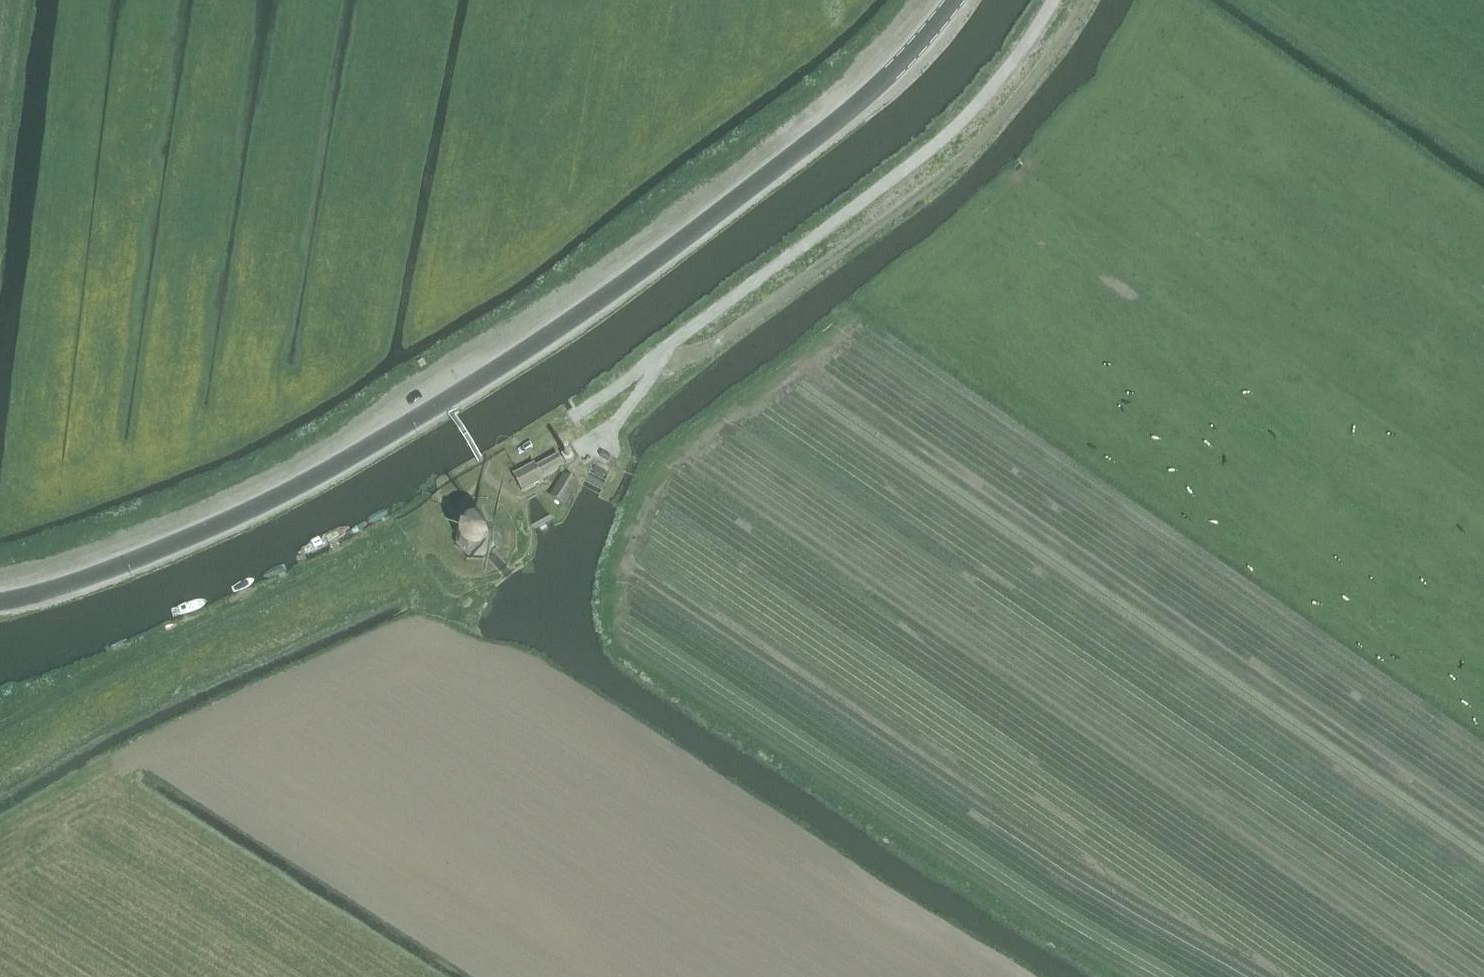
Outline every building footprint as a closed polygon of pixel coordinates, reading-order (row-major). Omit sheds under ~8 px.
[(571,451),(562,455),(567,464),(576,459),(571,451)] [(609,462),(611,457),(602,453),(600,458),(609,462)] [(513,477),(522,494),(533,489),(544,483),(543,480),(565,469),(558,456),(536,468),(535,465),(513,477)] [(550,496),(562,504),(576,481),(564,474),(550,496)] [(479,564),(486,559),(495,551),(497,532),(487,520),(466,517),(460,521),(452,528),(451,547),(463,563),(479,564)]
